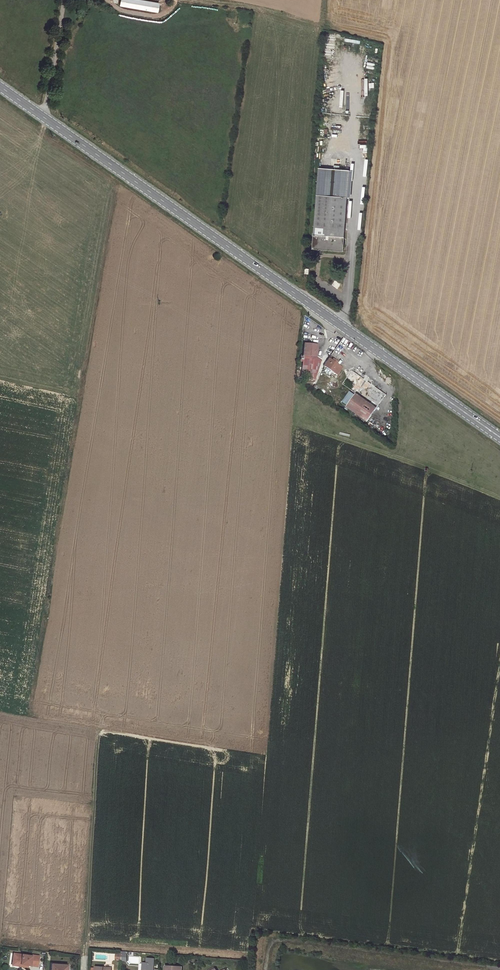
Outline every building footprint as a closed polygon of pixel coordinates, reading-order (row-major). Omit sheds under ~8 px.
[(136,0),(120,0),(119,6),(156,12),(158,3),(136,0)] [(335,57),(335,35),(326,34),(326,57),(335,57)] [(351,173),(320,171),(313,251),(344,255),(351,173)] [(319,345),(305,344),(304,376),(311,377),(312,380),(318,381),(323,363),(318,363),(319,345)] [(335,360),(330,358),(327,365),(330,367),(329,370),(334,374),(335,371),(341,374),(345,367),(339,363),(340,361),(335,358),(335,360)] [(367,421),(387,391),(363,374),(362,376),(356,367),(345,373),(349,383),(352,381),(352,383),(347,391),(352,394),(345,406),(367,421)] [(13,953),(11,961),(19,962),(20,963),(19,965),(26,966),(27,964),(37,966),(38,955),(31,954),(30,955),(13,953)]
